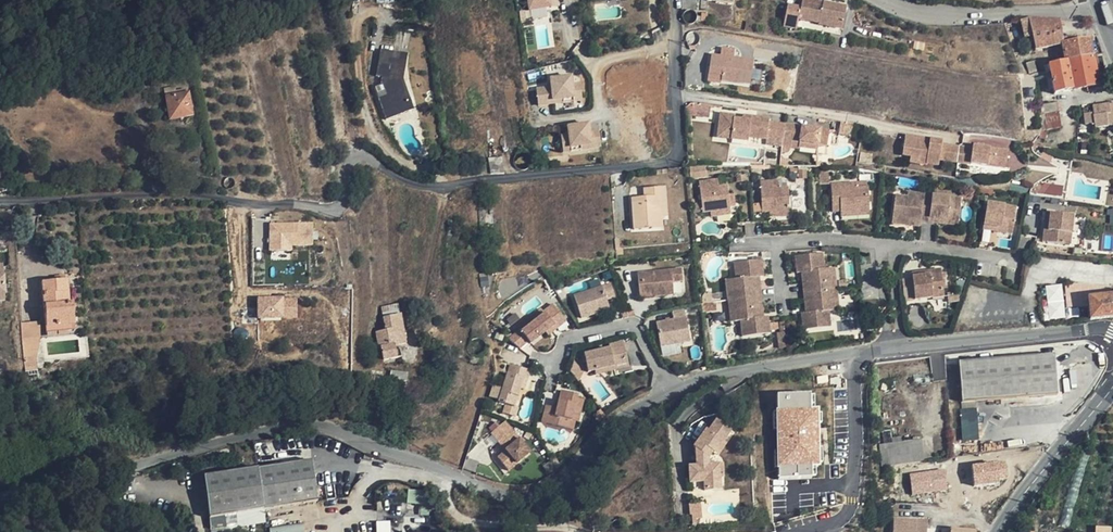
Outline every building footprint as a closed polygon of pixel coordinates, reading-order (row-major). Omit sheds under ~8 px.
[(785,27),(798,29),(800,18),(820,21),(820,23),(843,27),(847,5),(833,3),(833,7),(823,5),(824,2),(813,0),(803,0),(802,7),(788,5),(785,27)] [(1033,35),(1029,19),(1027,19),(1021,20),(1025,37),(1033,35)] [(1063,38),(1060,21),(1029,19),(1033,35),(1036,49),(1062,44),(1063,44),(1063,38)] [(831,35),(815,32),(813,41),(829,45),(831,35)] [(1011,32),(1008,33),(1015,56),(1022,53),(1019,45),(1016,46),(1011,32)] [(1063,44),(1062,44),(1065,61),(1093,56),(1090,39),(1076,41),(1063,44)] [(405,65),(408,53),(382,49),(377,75),(382,76),(387,77),(390,63),(405,65)] [(754,61),(712,55),(708,78),(750,84),(754,61)] [(1054,94),(1098,86),(1093,56),(1065,61),(1049,64),(1051,78),(1054,94)] [(1028,69),(1036,67),(1034,61),(1027,63),(1028,69)] [(403,78),(405,65),(390,63),(387,77),(382,76),(381,85),(375,87),(387,118),(414,109),(403,78)] [(582,82),(574,83),(574,75),(551,77),(552,85),(538,87),(540,105),(584,100),(582,82)] [(187,94),(166,97),(170,119),(191,115),(187,94)] [(1041,115),(1059,112),(1057,102),(1039,106),(1040,116),(1041,115)] [(711,106),(699,104),(697,115),(709,117),(711,106)] [(1096,128),(1108,126),(1106,114),(1110,114),(1109,104),(1093,106),(1093,112),(1089,112),(1090,121),(1094,120),(1096,128)] [(1061,127),(1059,112),(1041,115),(1040,116),(1041,130),(1061,127)] [(748,116),(747,120),(743,119),(735,118),(735,115),(721,113),(719,127),(732,129),(731,139),(748,141),(749,137),(767,139),(767,137),(783,139),(783,138),(792,139),(792,141),(800,142),(799,149),(800,149),(800,147),(818,149),(818,144),(827,145),(829,130),(812,128),(806,127),(785,125),(769,122),(769,119),(748,116)] [(563,134),(565,152),(603,147),(601,129),(592,130),(591,122),(569,125),(570,134),(563,134)] [(732,129),(719,127),(717,137),(731,139),(732,129)] [(957,162),(959,146),(942,144),(943,141),(906,135),(903,155),(911,157),(927,159),(926,165),(927,166),(927,164),(939,166),(940,160),(957,163),(957,162)] [(973,148),(959,146),(957,162),(971,164),(973,148)] [(973,148),(971,164),(1006,169),(1008,151),(973,146),(973,148)] [(1031,150),(1019,148),(1017,159),(1030,161),(1031,150)] [(872,156),(861,154),(860,163),(871,164),(872,156)] [(927,159),(911,157),(910,163),(926,165),(927,159)] [(502,158),(489,159),(490,174),(504,174),(502,158)] [(703,175),(703,166),(692,166),(691,175),(703,175)] [(829,168),(819,167),(820,183),(829,183),(829,168)] [(710,212),(730,209),(728,186),(719,187),(718,179),(699,182),(703,213),(710,212)] [(769,213),(789,211),(788,188),(779,189),(779,181),(760,182),(762,205),(762,213),(769,213)] [(857,187),(856,182),(831,184),(833,211),(841,211),(857,210),(857,216),(870,215),(868,187),(857,187)] [(1063,195),(1064,186),(1053,184),(1052,193),(1063,195)] [(661,207),(666,207),(665,187),(644,189),(645,197),(632,198),(634,230),(662,229),(661,218),(661,207)] [(759,191),(752,191),(753,205),(754,222),(763,221),(762,213),(762,205),(760,205),(759,191)] [(933,195),(933,194),(908,191),(907,196),(896,195),(892,223),(905,225),(905,220),(921,222),(929,222),(933,195)] [(950,197),(933,195),(929,222),(938,223),(938,219),(959,222),(961,203),(949,202),(950,197)] [(1004,209),(1005,205),(988,202),(983,229),(992,231),(992,227),(1013,230),(1016,211),(1004,209)] [(754,222),(753,205),(743,205),(745,222),(754,222)] [(730,209),(710,212),(711,217),(731,215),(730,209)] [(1067,233),(1072,233),(1073,216),(1046,213),(1045,221),(1049,222),(1047,242),(1066,244),(1067,233)] [(267,222),(268,250),(292,249),(292,246),(314,246),(314,222),(267,222)] [(831,281),(830,269),(825,269),(823,253),(795,256),(797,273),(801,273),(802,273),(804,272),(804,276),(802,276),(804,293),(837,289),(836,280),(831,281)] [(762,260),(753,261),(734,263),(736,279),(731,279),(732,291),(728,292),(729,301),(762,298),(760,281),(758,281),(757,277),(760,277),(764,277),(762,260)] [(660,294),(660,296),(674,295),(673,282),(683,281),(682,269),(638,273),(639,294),(652,293),(652,297),(656,297),(656,295),(660,294)] [(921,276),(920,272),(912,272),(915,300),(932,298),(932,293),(944,292),(942,274),(921,276)] [(42,282),(47,331),(56,330),(58,330),(67,329),(74,329),(72,302),(69,303),(65,303),(64,292),(68,292),(67,279),(65,279),(65,275),(54,276),(55,280),(42,282)] [(595,313),(602,311),(610,309),(607,299),(615,296),(611,284),(574,295),(581,318),(595,313)] [(1112,317),(1112,296),(1111,297),(1110,291),(1111,291),(1111,288),(1091,285),(1082,285),(1066,284),(1065,294),(1067,308),(1089,306),(1090,320),(1112,317)] [(838,298),(837,289),(804,293),(806,309),(808,309),(808,312),(806,313),(802,313),(803,330),(831,327),(829,311),(834,310),(833,299),(838,298)] [(284,296),(258,296),(258,318),(297,317),(297,298),(284,298),(284,296)] [(763,314),(762,298),(729,301),(730,310),(734,310),(735,321),(741,320),(743,336),(770,333),(768,317),(764,317),(761,318),(761,314),(763,314)] [(714,311),(714,303),(700,304),(701,313),(714,311)] [(406,344),(399,304),(383,307),(386,331),(376,332),(379,348),(382,348),(384,361),(397,358),(394,346),(399,345),(406,344)] [(555,325),(557,329),(566,321),(554,305),(544,311),(546,313),(522,331),(520,329),(511,336),(520,347),(529,340),(537,334),(539,337),(546,332),(555,325)] [(674,320),(656,323),(660,347),(690,342),(686,317),(684,310),(672,312),(674,320)] [(21,323),(22,339),(41,337),(40,321),(21,323)] [(555,325),(546,332),(548,336),(557,329),(555,325)] [(537,334),(529,340),(531,344),(539,337),(537,334)] [(41,337),(22,339),(23,361),(36,359),(41,337)] [(613,360),(627,358),(623,342),(609,345),(610,349),(584,354),(588,372),(595,370),(614,366),(613,360)] [(482,363),(483,354),(482,355),(480,356),(477,356),(474,356),(472,355),(471,363),(482,363)] [(1056,396),(1054,356),(959,363),(963,412),(970,412),(970,408),(976,408),(975,403),(1056,396)] [(629,367),(627,358),(613,360),(614,366),(595,370),(596,375),(629,367)] [(37,371),(36,359),(23,361),(25,372),(37,371)] [(523,379),(527,380),(530,370),(511,364),(499,402),(509,405),(513,395),(518,396),(520,388),(523,379)] [(572,421),(577,399),(578,395),(562,391),(559,401),(557,408),(555,408),(546,405),(542,423),(568,429),(570,420),(572,421)] [(811,391),(778,392),(779,407),(776,407),(777,467),(780,466),(780,477),(818,476),(818,465),(821,465),(820,406),(816,406),(815,394),(811,394),(811,391)] [(514,406),(518,396),(513,395),(509,405),(514,406)] [(584,400),(577,399),(572,421),(575,422),(578,423),(584,400)] [(509,454),(501,461),(509,471),(530,453),(505,422),(491,433),(506,450),(509,454)] [(696,449),(698,467),(709,466),(708,457),(712,452),(721,441),(723,443),(731,433),(717,422),(709,433),(707,431),(694,448),(696,449)] [(884,465),(924,461),(922,440),(882,444),(884,465)] [(723,443),(721,441),(712,452),(718,457),(727,446),(723,443)] [(509,454),(506,450),(498,457),(501,461),(509,454)] [(309,461),(256,469),(262,509),(314,501),(309,461)] [(722,481),(721,465),(709,466),(698,467),(690,467),(691,483),(705,482),(706,492),(723,491),(722,481)] [(208,517),(262,509),(256,469),(203,477),(208,517)] [(41,473),(35,475),(38,485),(44,483),(41,473)] [(38,485),(35,475),(28,477),(31,487),(38,485)] [(918,518),(895,516),(894,531),(917,531),(918,518)] [(928,519),(918,518),(917,531),(927,531),(928,519)] [(378,531),(393,531),(392,520),(377,521),(378,531)]
